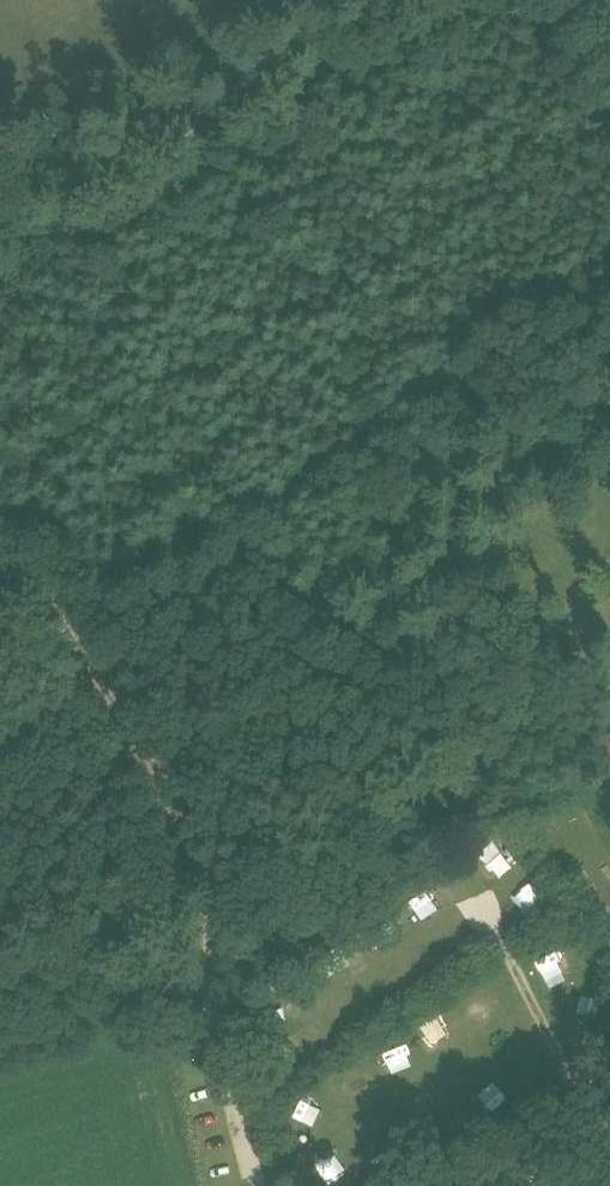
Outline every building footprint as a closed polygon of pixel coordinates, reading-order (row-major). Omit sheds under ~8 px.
[(601,750),(609,762),(609,744),(601,750)] [(554,1081),(540,1090),(549,1105),(564,1095),(554,1081)] [(607,1104),(609,1102),(609,1082),(599,1089),(607,1104)]
